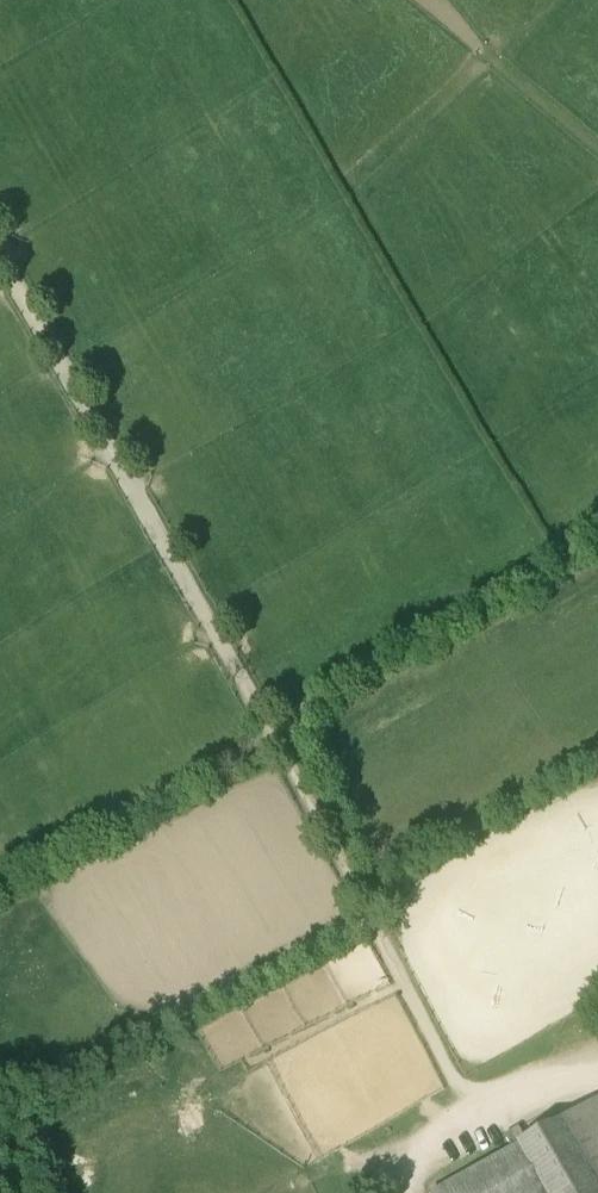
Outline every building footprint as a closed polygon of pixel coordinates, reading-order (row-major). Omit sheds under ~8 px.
[(561,1123),(566,1130),(564,1133),(597,1191),(597,1103),(561,1123)] [(552,1126),(553,1128),(522,1145),(537,1173),(549,1192),(597,1192),(597,1191),(564,1133),(566,1130),(561,1123),(552,1126)] [(436,1192),(501,1192),(537,1173),(522,1145),(436,1192)]
